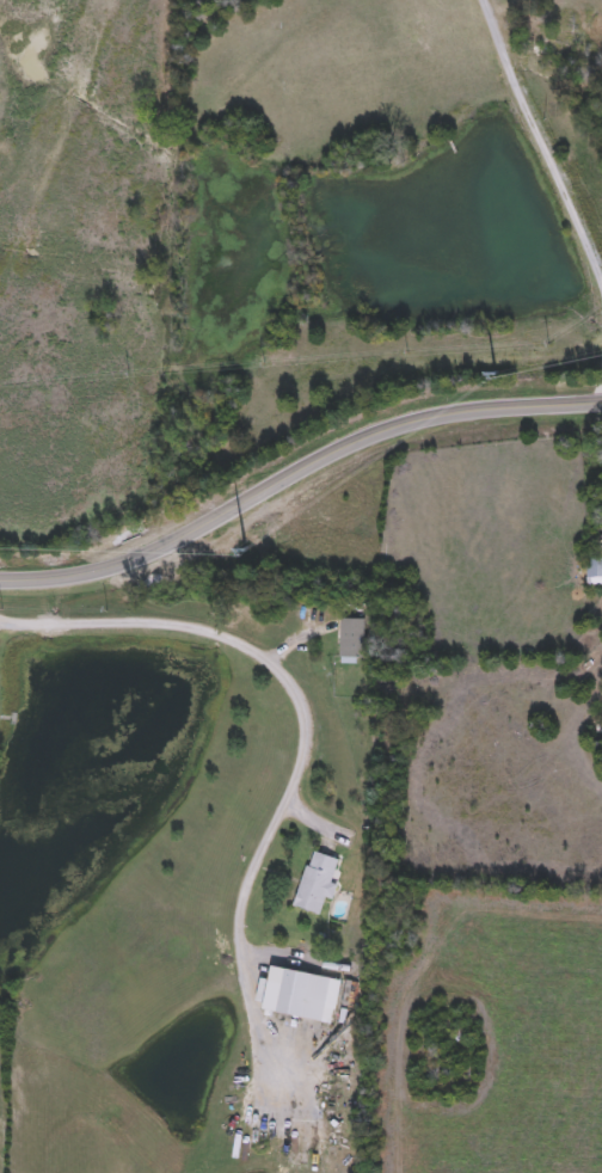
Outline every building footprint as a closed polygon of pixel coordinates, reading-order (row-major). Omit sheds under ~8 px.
[(589,566),(601,566),(601,591),(589,591),(589,566)] [(364,620),(364,664),(340,664),(340,620),(364,620)] [(340,861),(328,898),(326,897),(319,916),(293,907),(312,852),(340,861)] [(333,1025),(263,1013),(271,969),(340,981),(333,1025)]
